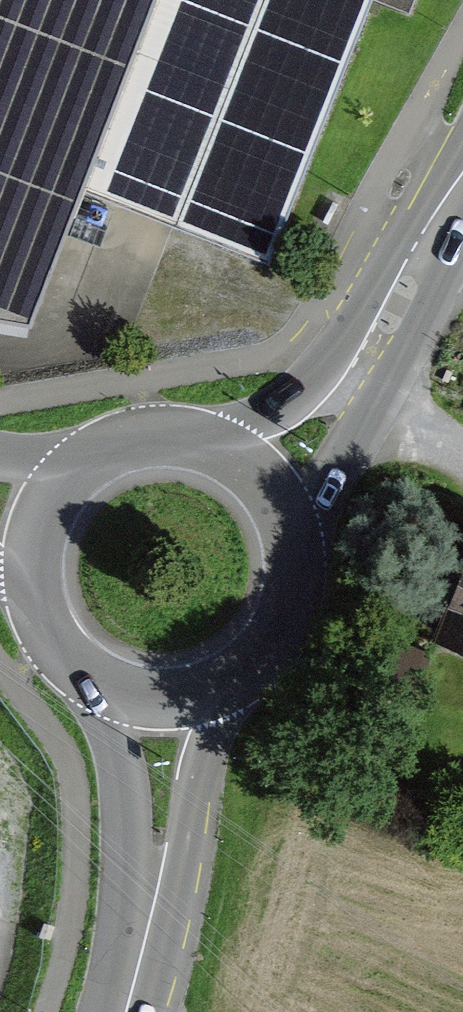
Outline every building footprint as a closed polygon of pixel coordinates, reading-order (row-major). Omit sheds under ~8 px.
[(31,323),(82,193),(269,265),(371,0),(0,0),(0,318),(31,323)] [(410,11),(414,0),(380,0),(410,11)] [(438,632),(462,642),(462,567),(438,632)]
